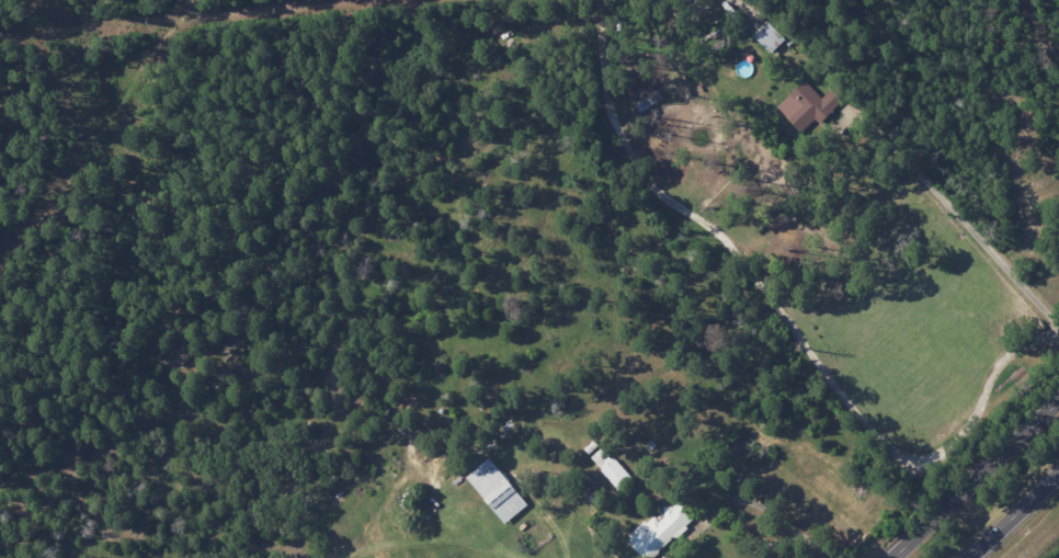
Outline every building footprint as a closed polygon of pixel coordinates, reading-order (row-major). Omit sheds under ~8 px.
[(769,53),(784,39),(769,22),(754,36),(769,53)] [(821,98),(804,80),(776,107),(801,133),(815,119),(819,123),(842,102),(830,89),(821,98)] [(529,504),(488,458),(465,479),(505,524),(529,504)] [(633,479),(614,458),(600,471),(620,492),(633,479)] [(697,517),(680,498),(663,512),(666,515),(657,523),(653,518),(627,541),(643,557),(651,557),(697,517)]
